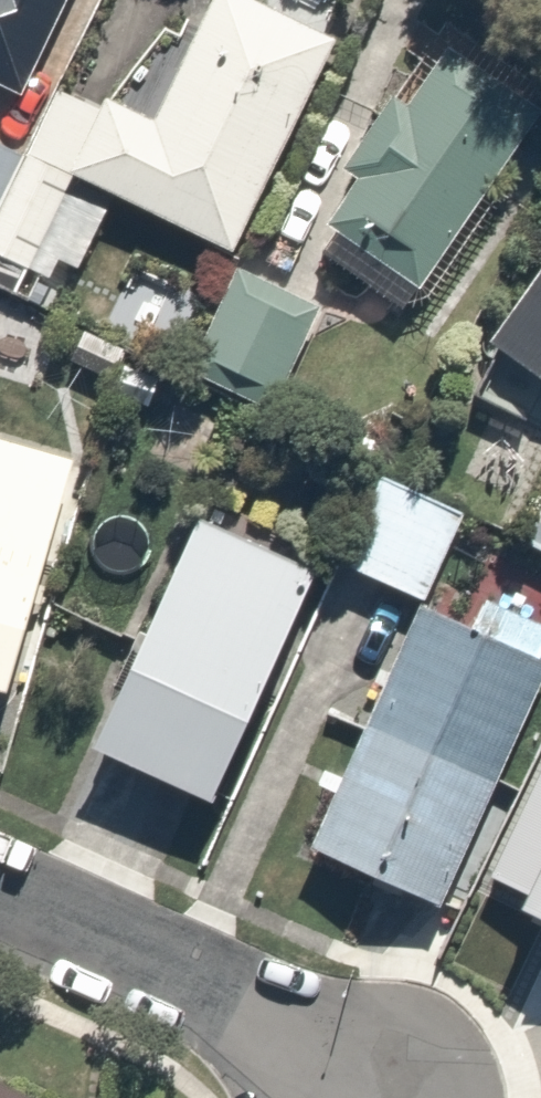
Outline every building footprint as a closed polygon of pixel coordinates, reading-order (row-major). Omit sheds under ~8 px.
[(271,0),(183,0),(136,107),(48,69),(21,132),(0,123),(0,249),(16,255),(49,179),(223,254),(323,23),(271,0)] [(9,88),(48,0),(0,0),(0,84),(9,88)] [(527,104),(426,37),(301,223),(402,291),(527,104)] [(475,335),(540,384),(540,245),(475,335)] [(0,428),(0,671),(70,451),(0,428)] [(505,540),(540,556),(540,463),(505,540)] [(412,490),(359,465),(320,546),(416,593),(443,538),(399,516),(412,490)] [(292,553),(171,495),(59,731),(181,789),(292,553)] [(456,618),(400,593),(290,837),(423,897),(533,653),(523,648),(456,618)] [(540,917),(540,770),(490,877),(530,897),(524,909),(540,917)] [(0,1084),(0,1097),(28,1097),(0,1084)]
